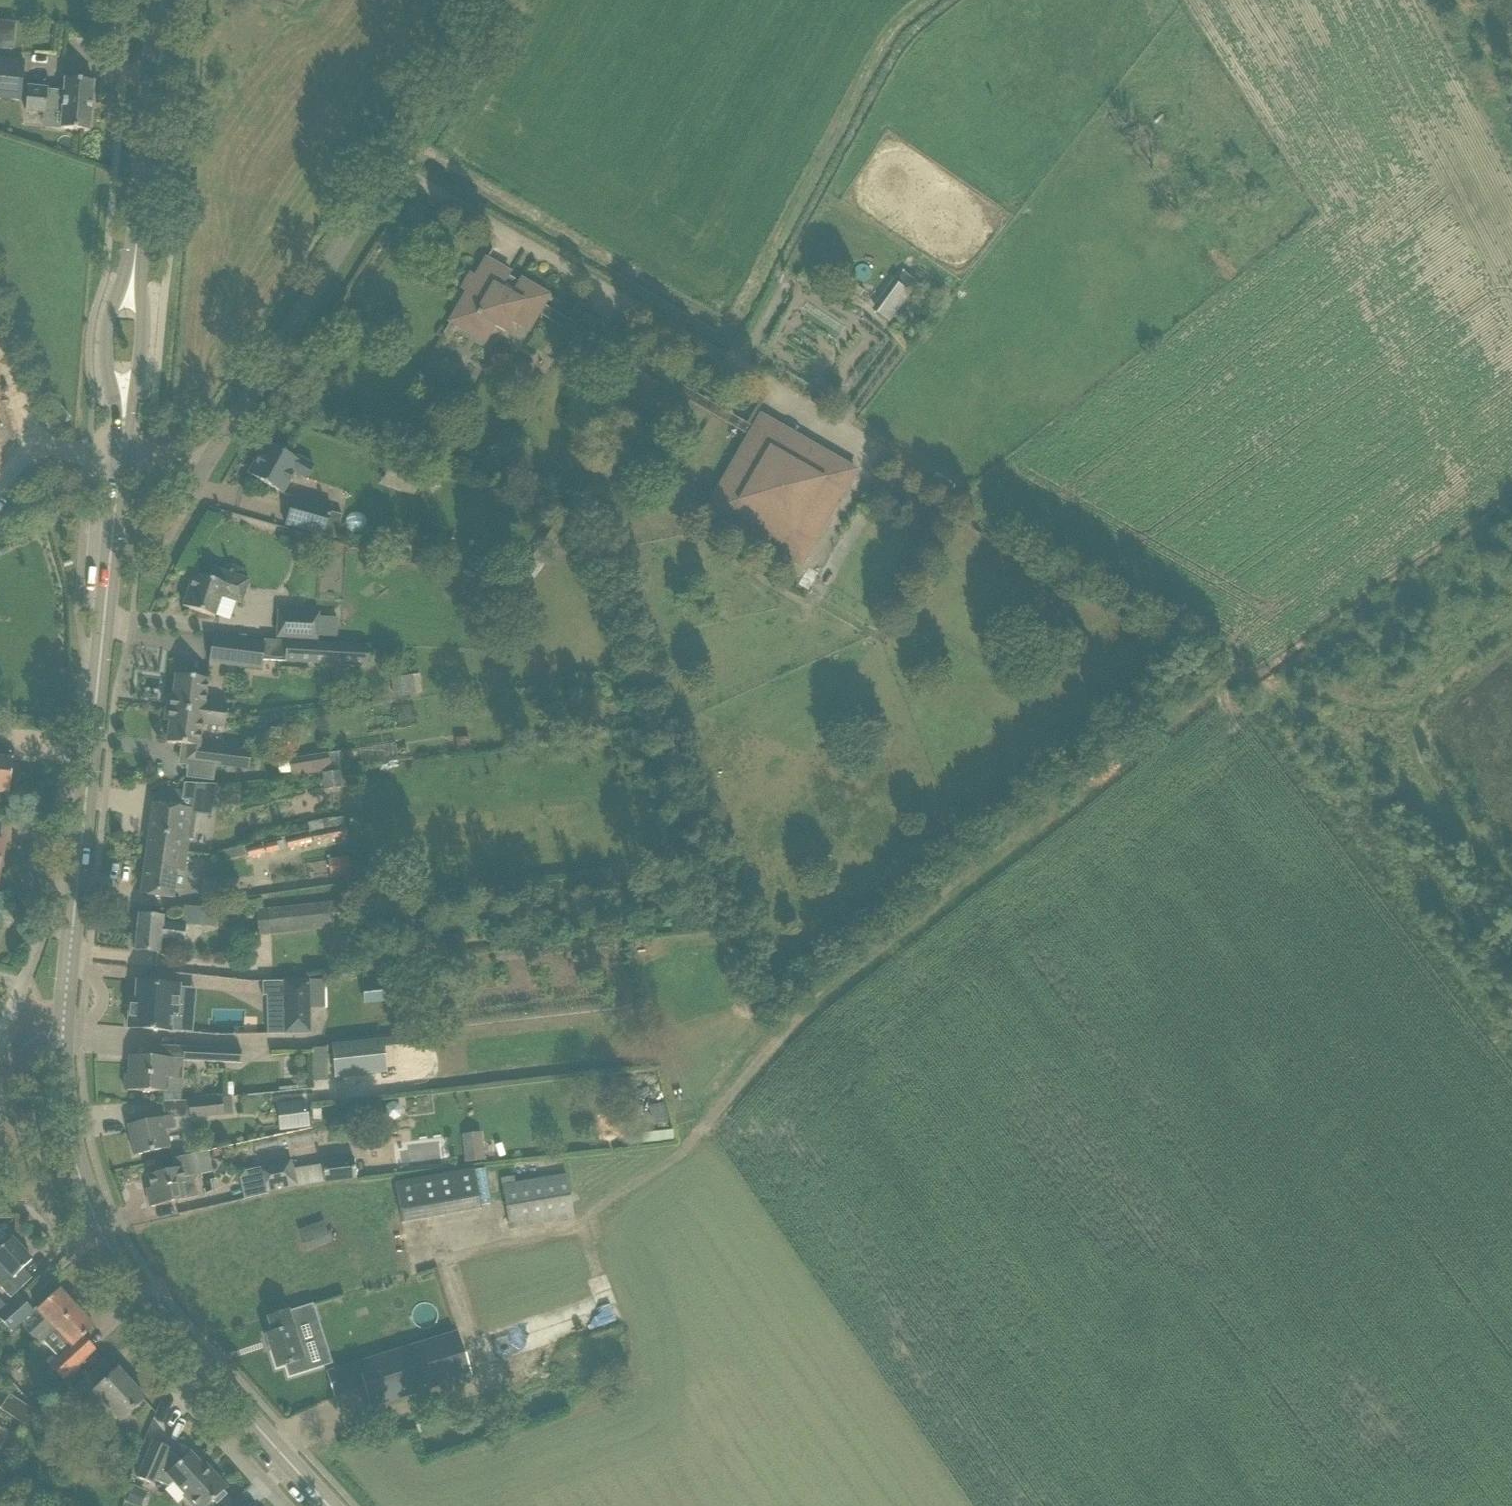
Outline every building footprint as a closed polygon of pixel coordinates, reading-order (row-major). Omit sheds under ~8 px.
[(20,99),(23,61),(0,59),(0,97),(20,99)] [(60,128),(88,131),(93,82),(65,79),(63,92),(47,91),(47,88),(27,86),(25,111),(45,113),(45,109),(62,111),(60,128)] [(467,293),(450,322),(467,332),(484,341),(493,324),(505,331),(512,320),(528,329),(548,295),(519,279),(516,285),(506,279),(500,290),(469,272),(460,289),(467,293)] [(877,312),(890,322),(911,293),(898,283),(877,312)] [(706,510),(800,565),(854,470),(760,416),(706,510)] [(248,474),(283,494),(294,473),(306,479),(313,465),(289,452),(287,455),(265,443),(248,474)] [(411,469),(405,489),(416,493),(422,473),(411,469)] [(285,525),(323,536),(331,507),(293,497),(285,525)] [(240,602),(248,580),(211,568),(208,579),(193,574),(182,605),(215,617),(222,597),(240,602)] [(278,638),(317,640),(319,612),(278,611),(278,638)] [(212,637),(209,662),(260,669),(261,660),(263,643),(212,637)] [(366,666),(367,646),(264,640),(263,643),(261,660),(366,666)] [(166,703),(166,708),(225,716),(227,705),(204,702),(207,680),(195,678),(175,675),(172,697),(170,697),(169,703),(166,703)] [(406,676),(392,678),(394,697),(409,694),(406,676)] [(225,716),(166,708),(165,712),(171,713),(167,743),(187,745),(185,761),(248,769),(250,752),(199,746),(201,724),(224,727),(225,716)] [(292,777),(342,768),(340,752),(290,760),(292,777)] [(9,793),(12,760),(0,758),(0,792),(9,793)] [(339,770),(322,772),(324,788),(341,787),(339,770)] [(214,800),(216,785),(184,783),(183,792),(179,791),(159,789),(157,804),(153,803),(141,894),(161,897),(172,899),(176,872),(183,873),(186,854),(192,808),(197,808),(198,798),(214,800)] [(340,816),(303,820),(305,835),(281,837),(283,848),(343,842),(340,816)] [(347,858),(328,860),(331,878),(350,875),(347,858)] [(329,928),(328,914),(345,912),(344,902),(327,903),(255,911),(258,937),(329,928)] [(215,925),(216,912),(185,909),(184,921),(215,925)] [(162,923),(162,917),(138,915),(135,950),(159,953),(160,940),(184,942),(186,925),(162,923)] [(383,980),(385,1001),(398,1000),(395,979),(383,980)] [(284,981),(285,1034),(309,1033),(308,981),(284,981)] [(170,1031),(172,1004),(177,1004),(179,986),(137,982),(135,999),(130,998),(128,1028),(170,1031)] [(333,1045),(337,1077),(384,1072),(381,1040),(333,1045)] [(183,1047),(183,1059),(183,1061),(240,1064),(241,1049),(183,1047)] [(162,1092),(163,1078),(174,1079),(175,1058),(129,1056),(128,1075),(125,1075),(124,1091),(162,1092)] [(187,1101),(188,1103),(189,1118),(232,1114),(231,1097),(187,1101)] [(305,1102),(279,1106),(282,1130),(309,1126),(305,1102)] [(386,1105),(383,1112),(387,1118),(393,1120),(399,1117),(401,1110),(398,1104),(391,1102),(386,1105)] [(23,1123),(31,1125),(37,1120),(37,1112),(31,1107),(23,1109),(20,1116),(23,1123)] [(127,1125),(134,1156),(168,1149),(165,1131),(174,1129),(171,1116),(147,1121),(146,1115),(133,1118),(134,1124),(127,1125)] [(482,1138),(464,1140),(466,1162),(484,1160),(482,1138)] [(183,1200),(197,1197),(193,1176),(194,1176),(189,1155),(173,1159),(175,1169),(148,1175),(151,1188),(146,1189),(150,1208),(183,1200)] [(356,1178),(353,1158),(322,1162),(324,1182),(356,1178)] [(262,1167),(267,1194),(296,1187),(291,1160),(262,1167)] [(396,1183),(403,1222),(481,1209),(474,1170),(396,1183)] [(503,1186),(510,1229),(574,1219),(567,1175),(503,1186)] [(330,1240),(323,1222),(298,1231),(306,1250),(330,1240)] [(1,1288),(7,1283),(16,1293),(32,1278),(23,1268),(31,1260),(11,1238),(0,1249),(0,1287),(1,1288)] [(38,1343),(42,1340),(76,1308),(60,1290),(38,1311),(46,1319),(30,1334),(38,1343)] [(4,1320),(13,1330),(34,1311),(20,1297),(0,1314),(0,1324),(4,1320)] [(314,1369),(300,1327),(317,1321),(312,1305),(288,1313),(287,1311),(267,1318),(272,1333),(266,1335),(276,1369),(285,1366),(289,1377),(314,1369)] [(76,1308),(42,1340),(59,1357),(50,1365),(64,1380),(80,1365),(95,1351),(82,1338),(85,1335),(84,1334),(93,1326),(76,1308)] [(470,1376),(457,1333),(412,1347),(413,1352),(390,1360),(392,1367),(377,1372),(374,1364),(359,1369),(371,1407),(470,1376)] [(73,1390),(88,1406),(99,1396),(121,1420),(144,1398),(117,1370),(115,1371),(105,1361),(73,1390)] [(34,1409),(9,1394),(0,1409),(24,1424),(34,1409)] [(167,1452),(169,1448),(153,1441),(137,1478),(153,1485),(155,1481),(168,1487),(173,1482),(195,1505),(207,1505),(213,1500),(216,1503),(225,1495),(222,1491),(226,1488),(212,1473),(210,1475),(190,1453),(181,1461),(175,1455),(167,1452)] [(133,1505),(141,1505),(146,1494),(133,1488),(126,1503),(133,1505)]
